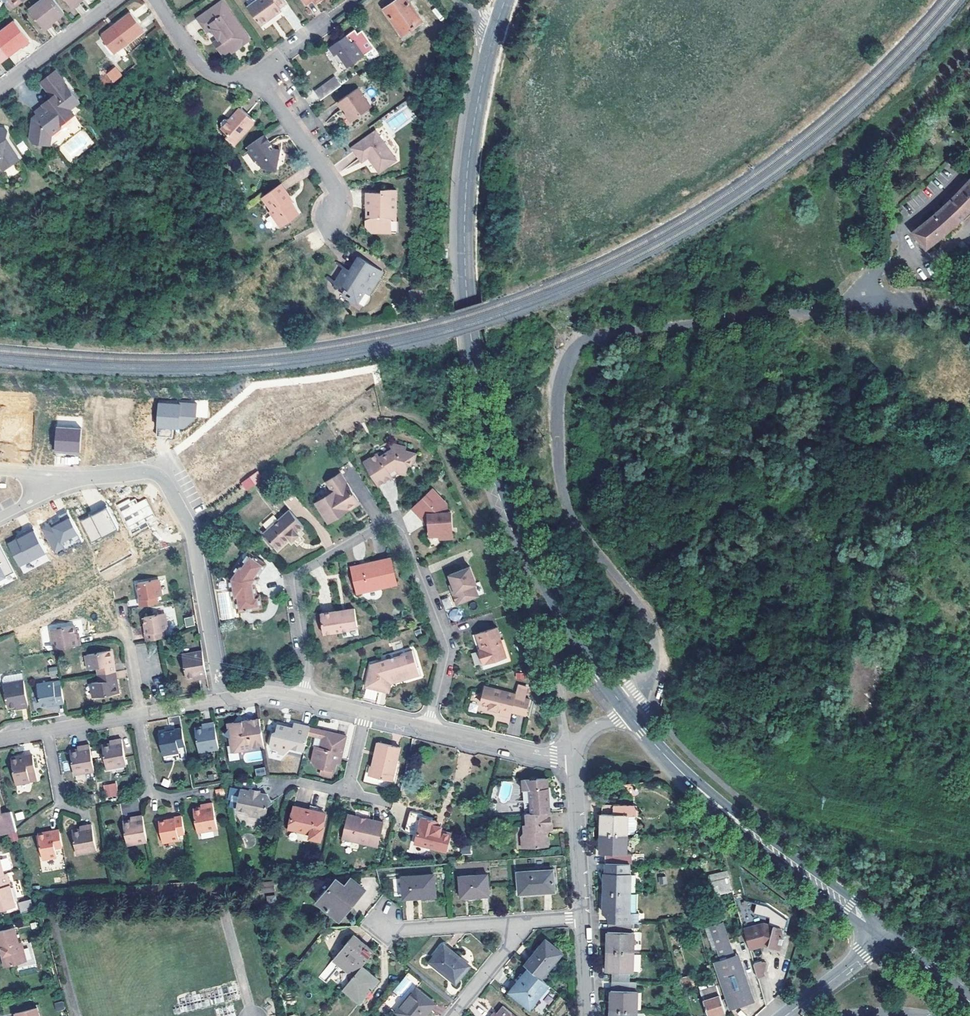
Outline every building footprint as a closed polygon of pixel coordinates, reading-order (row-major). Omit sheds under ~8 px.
[(9,11),(23,0),(1,0),(9,11)] [(53,0),(43,0),(29,11),(44,29),(64,14),(53,0)] [(250,39),(221,0),(196,18),(205,31),(210,28),(217,39),(213,42),(222,55),(229,50),(231,53),(250,39)] [(283,0),(256,0),(247,7),(260,26),(281,11),(278,8),(285,3),(283,0)] [(416,13),(408,0),(398,0),(385,9),(404,35),(418,25),(412,16),(416,13)] [(143,31),(130,13),(114,25),(116,28),(110,32),(108,30),(102,35),(110,46),(113,45),(117,51),(143,31)] [(412,16),(418,25),(422,21),(419,16),(416,13),(412,16)] [(14,23),(0,34),(0,46),(9,57),(29,42),(14,23)] [(356,30),(330,48),(335,55),(338,53),(348,67),(375,48),(363,30),(358,33),(356,30)] [(0,46),(0,64),(9,57),(0,46)] [(115,66),(106,74),(113,83),(122,75),(115,66)] [(81,102),(56,71),(42,83),(53,97),(44,105),(45,106),(47,109),(45,110),(39,115),(34,119),(32,139),(36,143),(53,145),(54,135),(63,128),(63,125),(69,121),(70,111),(72,109),(81,102)] [(314,92),(320,100),(341,86),(335,77),(314,92)] [(371,106),(358,88),(339,102),(343,108),(344,107),(346,109),(347,111),(346,113),(352,120),(371,106)] [(47,109),(45,106),(37,113),(39,115),(45,110),(47,109)] [(253,124),(252,122),(246,117),(249,113),(241,107),(231,119),(229,117),(224,118),(221,121),(222,125),(223,126),(222,128),(230,135),(228,137),(235,144),(253,124)] [(246,117),(252,122),(255,118),(249,113),(246,117)] [(58,146),(68,161),(94,144),(84,129),(58,146)] [(5,171),(21,159),(11,146),(8,148),(6,144),(6,139),(7,132),(6,130),(0,130),(0,163),(5,171)] [(352,148),(362,162),(368,158),(371,156),(372,158),(374,160),(371,162),(377,170),(382,170),(388,165),(389,167),(396,161),(375,132),(352,148)] [(263,135),(244,149),(247,153),(245,154),(251,162),(253,161),(259,170),(274,175),(280,151),(274,150),(273,148),(271,151),(268,147),(271,145),(263,135)] [(969,183),(967,180),(950,199),(952,201),(945,208),(936,216),(925,225),(914,234),(927,251),(938,243),(949,233),(961,223),(969,214),(969,183)] [(290,197),(281,184),(262,197),(271,210),(269,211),(279,227),(298,214),(291,203),(287,199),(290,197)] [(383,190),(383,194),(367,193),(366,207),(371,208),(371,213),(371,217),(366,222),(366,232),(390,233),(390,218),(395,222),(395,191),(383,190)] [(383,273),(359,258),(351,269),(350,272),(344,268),(335,283),(345,289),(344,290),(348,292),(354,295),(350,300),(358,305),(366,293),(369,295),(383,273)] [(342,295),(350,300),(354,295),(348,292),(344,290),(342,295)] [(180,403),(158,402),(156,435),(173,436),(173,427),(184,428),(196,417),(197,402),(180,401),(180,403)] [(21,448),(31,449),(33,414),(23,414),(23,417),(3,416),(1,439),(15,440),(18,437),(21,438),(21,448)] [(57,426),(58,418),(43,417),(41,447),(46,448),(46,450),(55,451),(57,426)] [(57,426),(55,451),(65,451),(65,449),(70,449),(70,452),(80,452),(82,428),(57,426)] [(414,452),(403,450),(404,446),(391,443),(387,445),(389,448),(377,456),(375,453),(361,462),(376,485),(390,476),(387,472),(390,470),(393,469),(395,472),(402,474),(405,466),(411,461),(414,452)] [(258,472),(240,481),(245,490),(263,480),(258,472)] [(324,481),(331,491),(314,502),(327,521),(346,509),(345,508),(348,506),(350,505),(351,506),(357,502),(338,472),(324,481)] [(445,503),(431,488),(410,508),(422,520),(427,519),(427,522),(428,525),(429,535),(438,534),(438,538),(451,536),(448,511),(445,511),(445,503)] [(128,499),(117,505),(132,534),(148,526),(150,528),(159,523),(146,498),(137,502),(135,498),(129,501),(128,499)] [(119,527),(107,504),(98,508),(100,510),(81,520),(92,541),(119,527)] [(287,509),(262,532),(276,547),(287,537),(290,540),(294,536),(297,533),(294,530),(300,524),(287,509)] [(84,540),(68,511),(60,515),(61,519),(63,521),(55,525),(53,523),(44,528),(56,551),(65,546),(67,549),(84,540)] [(47,551),(34,526),(24,531),(26,534),(18,538),(8,543),(20,565),(47,551)] [(1,544),(0,544),(0,579),(15,571),(1,544)] [(264,563),(248,551),(240,564),(237,562),(227,577),(231,600),(234,599),(237,613),(261,608),(258,594),(256,595),(254,583),(258,576),(256,575),(264,563)] [(364,569),(350,572),(356,593),(394,584),(388,559),(366,564),(367,568),(364,569)] [(477,595),(473,584),(475,582),(469,566),(448,573),(452,583),(455,591),(453,595),(456,603),(477,595)] [(137,581),(138,589),(139,596),(139,598),(138,599),(139,605),(156,602),(154,596),(159,595),(156,578),(137,581)] [(348,626),(357,625),(354,608),(342,610),(320,613),(323,633),(348,629),(348,626)] [(143,617),(145,624),(147,634),(145,634),(146,639),(158,637),(163,636),(162,630),(166,629),(163,613),(143,617)] [(193,617),(185,618),(186,627),(194,625),(193,617)] [(50,629),(53,649),(80,643),(79,637),(76,637),(76,635),(75,632),(73,624),(50,629)] [(508,660),(497,626),(473,634),(477,647),(484,668),(508,660)] [(145,642),(135,644),(138,658),(147,657),(145,642)] [(109,657),(112,656),(110,646),(85,651),(88,667),(96,665),(98,674),(114,671),(113,663),(110,663),(110,661),(109,657)] [(204,676),(199,650),(178,654),(182,677),(190,676),(192,675),(195,675),(196,678),(204,676)] [(390,677),(391,680),(408,676),(409,679),(420,676),(412,651),(401,654),(402,656),(373,664),(368,686),(379,688),(382,676),(388,677),(390,677)] [(635,666),(632,659),(626,661),(629,668),(635,666)] [(57,677),(57,667),(49,667),(49,678),(57,677)] [(119,695),(117,685),(115,685),(113,679),(116,678),(114,671),(98,674),(99,681),(91,683),(94,699),(119,695)] [(525,682),(526,674),(517,672),(515,680),(525,682)] [(20,708),(27,707),(21,674),(5,677),(2,679),(3,685),(7,707),(14,706),(16,706),(19,705),(20,708)] [(382,676),(379,688),(388,691),(391,680),(390,677),(388,677),(382,676)] [(40,705),(48,703),(56,702),(57,704),(63,702),(59,681),(59,680),(36,685),(40,705)] [(516,693),(484,687),(481,702),(490,704),(490,708),(497,710),(498,706),(502,707),(501,711),(501,714),(511,716),(513,712),(527,715),(530,699),(525,698),(527,687),(518,686),(516,693)] [(259,719),(242,722),(243,726),(240,726),(238,726),(234,724),(228,725),(230,741),(238,746),(252,744),(253,747),(263,745),(259,719)] [(217,747),(212,721),(205,723),(205,725),(203,726),(201,726),(192,728),(196,751),(217,747)] [(288,730),(287,727),(277,724),(276,733),(273,732),(269,745),(271,748),(279,750),(284,755),(290,747),(304,751),(308,735),(309,728),(310,727),(294,724),(292,728),(292,731),(290,731),(288,730)] [(181,727),(174,728),(174,730),(168,731),(166,732),(159,733),(162,753),(179,750),(178,745),(184,744),(181,727)] [(324,732),(309,728),(308,735),(322,738),(320,748),(315,746),(311,761),(316,767),(333,771),(335,763),(336,758),(341,759),(346,736),(324,731),(324,732)] [(122,739),(115,740),(116,742),(113,743),(111,743),(102,745),(106,768),(127,764),(122,739)] [(400,748),(378,743),(371,776),(392,781),(400,748)] [(94,771),(89,745),(82,746),(83,749),(80,749),(78,750),(70,751),(74,774),(94,771)] [(32,755),(24,756),(25,759),(18,760),(18,758),(8,760),(12,783),(28,780),(27,772),(35,771),(34,766),(32,759),(32,755)] [(254,768),(256,776),(266,774),(264,767),(254,768)] [(523,780),(524,789),(530,789),(532,813),(551,811),(548,778),(523,780)] [(115,786),(105,787),(106,795),(116,794),(115,786)] [(229,787),(228,801),(237,802),(238,788),(229,787)] [(525,813),(532,813),(530,789),(524,789),(525,813)] [(258,794),(258,793),(253,792),(248,790),(248,792),(240,790),(237,809),(247,811),(250,815),(265,818),(268,805),(271,803),(267,796),(258,794)] [(216,828),(212,803),(205,804),(205,807),(203,807),(201,808),(192,809),(196,832),(216,828)] [(16,831),(11,811),(3,814),(0,804),(0,835),(15,831),(16,831)] [(326,814),(318,812),(314,811),(309,810),(294,807),(290,827),(311,832),(310,838),(321,840),(324,827),(323,827),(326,814)] [(635,836),(635,809),(606,808),(605,817),(604,817),(604,824),(603,838),(630,839),(630,837),(635,836)] [(552,830),(551,811),(532,813),(525,813),(524,813),(525,835),(522,838),(523,849),(549,847),(548,837),(546,835),(545,833),(545,830),(552,830)] [(434,820),(423,818),(424,815),(415,813),(411,831),(413,833),(416,834),(419,835),(418,841),(427,844),(427,846),(450,851),(454,834),(442,831),(442,827),(439,827),(436,826),(437,821),(434,820)] [(360,818),(360,816),(349,814),(344,838),(379,846),(384,822),(366,817),(365,819),(362,819),(360,818)] [(147,842),(143,816),(136,817),(136,820),(134,821),(132,821),(123,823),(127,845),(147,842)] [(181,816),(174,818),(175,819),(171,820),(167,821),(159,822),(163,842),(180,839),(179,834),(184,833),(181,816)] [(91,824),(85,825),(85,828),(82,828),(80,829),(73,830),(76,853),(97,849),(91,824)] [(64,853),(60,829),(50,831),(50,834),(44,835),(43,833),(36,834),(39,850),(46,848),(47,856),(64,853)] [(630,858),(630,839),(603,838),(603,845),(603,857),(610,857),(609,867),(632,868),(632,858),(630,858)] [(1,908),(17,904),(9,871),(5,872),(0,854),(0,908),(1,908)] [(607,883),(607,896),(633,897),(634,876),(632,876),(633,868),(632,868),(609,867),(609,875),(608,876),(607,883)] [(553,870),(518,872),(520,894),(555,892),(553,870)] [(732,889),(726,870),(708,875),(713,894),(732,889)] [(435,896),(433,874),(403,876),(404,898),(435,896)] [(488,875),(459,876),(461,898),(490,896),(488,875)] [(338,919),(364,888),(351,877),(344,885),(336,878),(317,901),(338,919)] [(273,881),(262,882),(263,893),(274,892),(273,881)] [(639,897),(633,897),(607,896),(607,902),(607,916),(612,916),(611,925),(630,926),(640,926),(641,917),(639,917),(639,897)] [(18,902),(20,913),(32,911),(30,900),(18,902)] [(733,954),(722,921),(709,925),(720,958),(733,954)] [(762,923),(743,929),(749,950),(764,945),(779,951),(785,937),(781,930),(762,923)] [(630,934),(630,926),(611,925),(611,934),(610,934),(609,943),(609,955),(636,955),(636,935),(630,934)] [(0,930),(0,948),(2,947),(4,947),(5,949),(5,954),(4,954),(6,966),(28,960),(23,941),(21,942),(16,926),(0,930)] [(361,966),(372,952),(352,935),(333,958),(354,974),(361,966)] [(529,967),(541,978),(563,953),(546,939),(525,964),(529,967)] [(469,965),(444,944),(429,962),(455,983),(469,965)] [(754,1001),(738,954),(714,961),(730,1009),(740,1006),(754,1001)] [(615,975),(615,985),(633,985),(633,975),(636,975),(636,955),(609,955),(609,961),(609,974),(615,975)] [(755,973),(757,979),(764,977),(763,973),(766,964),(760,962),(753,964),(755,973)] [(361,966),(354,974),(342,988),(359,1002),(378,980),(361,966)] [(541,978),(529,967),(519,979),(510,990),(530,1007),(549,984),(541,978)] [(693,986),(689,976),(683,978),(687,988),(693,986)] [(717,984),(700,990),(709,1015),(710,1015),(725,1011),(717,984)] [(640,994),(640,985),(633,985),(615,985),(615,993),(614,993),(613,1005),(613,1015),(640,1014),(640,994)] [(414,987),(395,1011),(401,1015),(423,1015),(434,1004),(414,987)] [(502,1004),(496,1013),(494,1015),(492,1013),(490,1015),(516,1015),(502,1004)] [(16,1012),(18,1015),(41,1015),(39,1006),(16,1012)]
